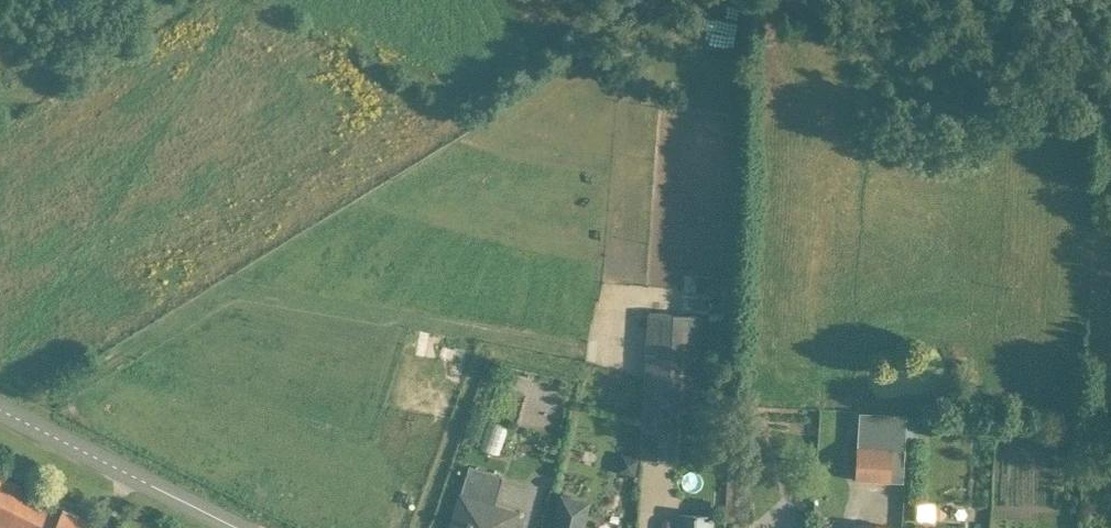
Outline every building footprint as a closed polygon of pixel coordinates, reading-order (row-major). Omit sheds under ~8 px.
[(647,315),(638,460),(673,462),(676,405),(694,406),(700,318),(647,315)] [(909,490),(911,446),(866,443),(863,487),(909,490)] [(515,507),(488,499),(495,473),(459,463),(440,527),(508,527),(515,507)] [(69,509),(0,474),(0,527),(59,527),(69,509)] [(588,498),(559,491),(550,527),(581,527),(588,498)] [(714,511),(675,508),(674,527),(713,527),(714,511)] [(888,521),(846,519),(846,527),(887,527),(888,521)]
